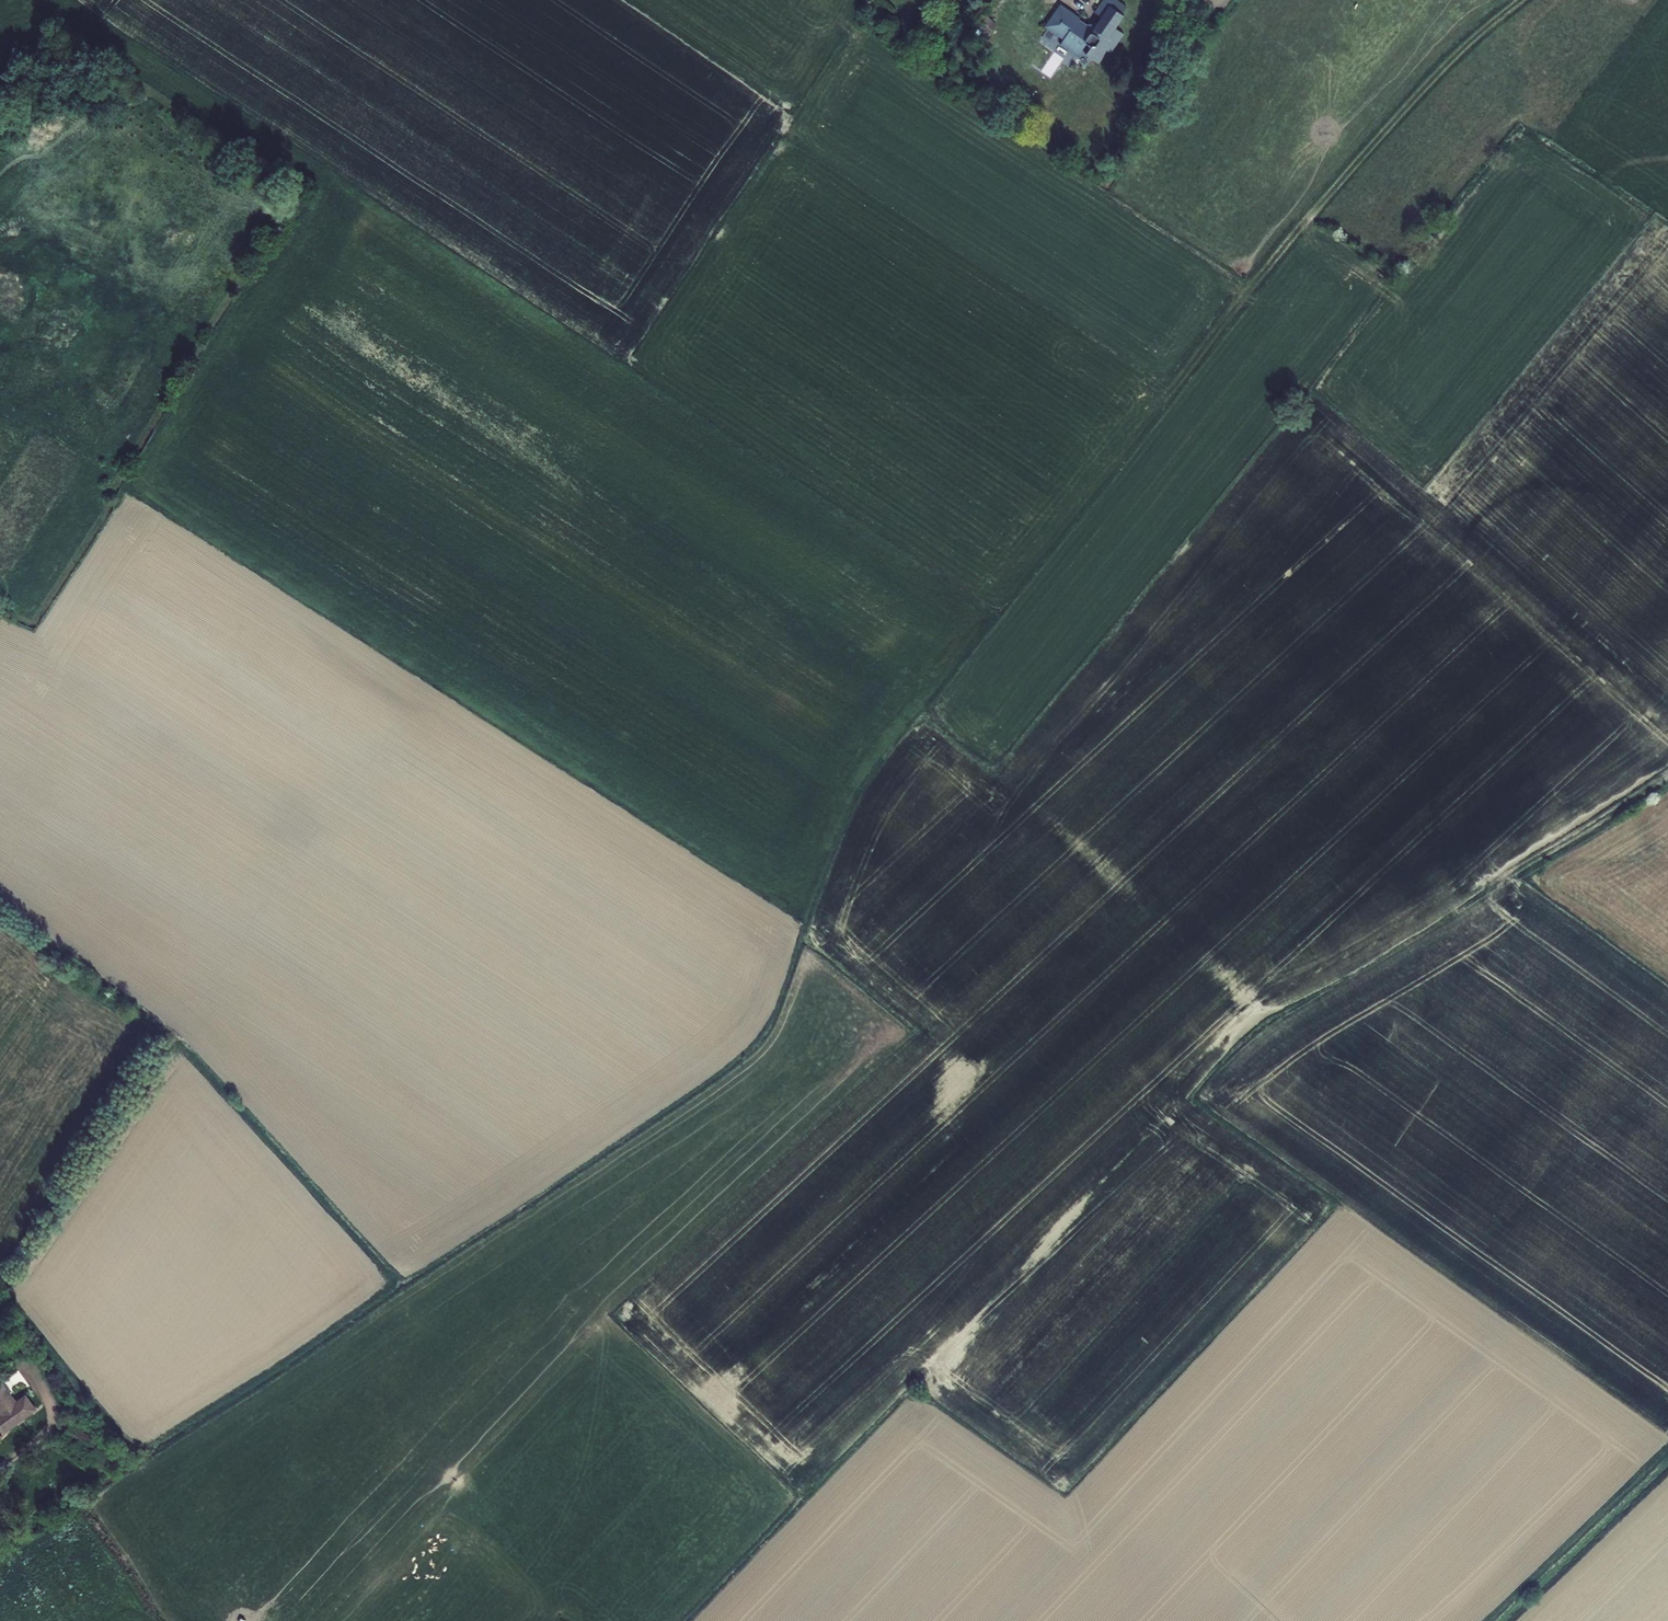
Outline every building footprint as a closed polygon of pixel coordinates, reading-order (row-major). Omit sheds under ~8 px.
[(1072,0),(1069,0),(1056,21),(1074,34),(1071,38),(1087,49),(1108,29),(1103,18),(1099,18),(1090,29),(1077,16),(1074,18),(1069,14),(1072,11),(1067,6),(1072,0)] [(1088,10),(1074,0),(1072,0),(1067,6),(1072,11),(1069,14),(1074,18),(1077,16),(1090,29),(1099,18),(1096,18),(1089,14),(1088,10)] [(1108,17),(1103,18),(1108,29),(1117,39),(1108,47),(1104,55),(1109,60),(1118,47),(1121,48),(1134,29),(1126,24),(1135,11),(1133,9),(1138,1),(1136,0),(1110,0),(1105,7),(1112,12),(1108,17)] [(1117,39),(1108,29),(1087,49),(1089,50),(1094,43),(1097,46),(1095,50),(1104,55),(1108,47),(1117,39)] [(90,215),(87,225),(99,229),(103,219),(90,215)] [(156,262),(161,253),(149,246),(144,256),(156,262)] [(9,1396),(0,1383),(0,1422),(27,1403),(18,1389),(9,1396)]
